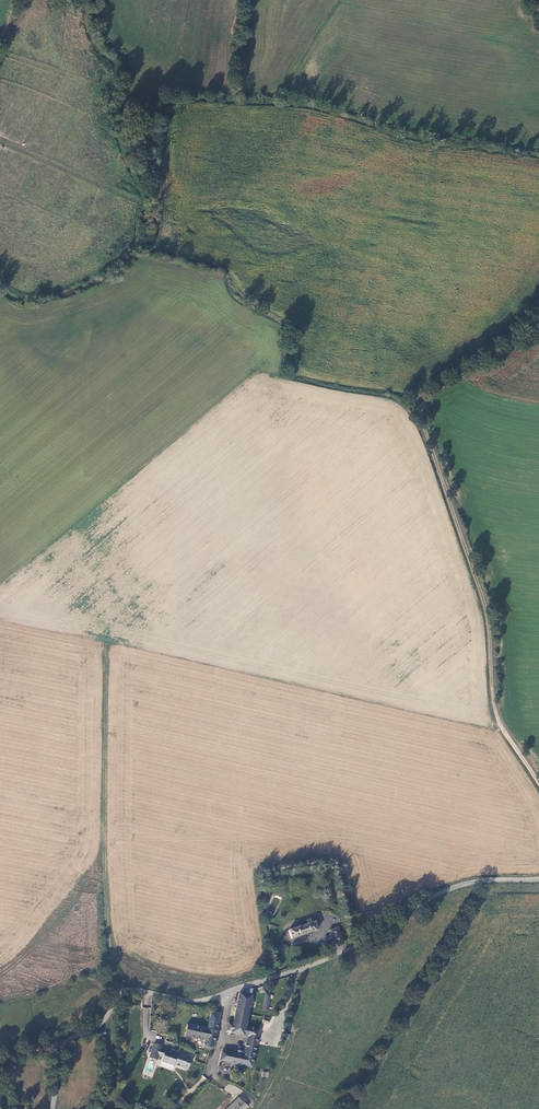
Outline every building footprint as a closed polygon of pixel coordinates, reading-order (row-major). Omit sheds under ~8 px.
[(313,930),(311,923),(285,931),(286,932),(288,939),(313,930)] [(330,945),(340,942),(335,928),(326,931),(330,945)] [(243,1056),(222,1051),(220,1061),(225,1062),(240,1065),(251,1067),(259,1030),(245,1027),(246,1022),(254,1023),(257,1010),(253,1009),(249,1008),(251,996),(239,993),(236,1007),(232,1024),(227,1023),(226,1032),(248,1037),(243,1056)] [(264,993),(262,1010),(269,1011),(271,994),(264,993)] [(207,1029),(187,1025),(185,1036),(205,1040),(203,1046),(212,1048),(218,1021),(219,1013),(211,1012),(209,1019),(207,1029)] [(161,1061),(173,1066),(177,1053),(170,1051),(165,1049),(165,1050),(164,1050),(161,1049),(162,1046),(157,1045),(157,1047),(156,1050),(155,1053),(154,1054),(159,1056),(162,1057),(161,1061)] [(179,1052),(178,1051),(173,1066),(174,1066),(174,1065),(187,1070),(191,1059),(178,1054),(179,1052)] [(241,1096),(238,1098),(244,1104),(247,1102),(241,1096)] [(238,1098),(227,1108),(246,1108),(247,1107),(244,1104),(238,1098)]
